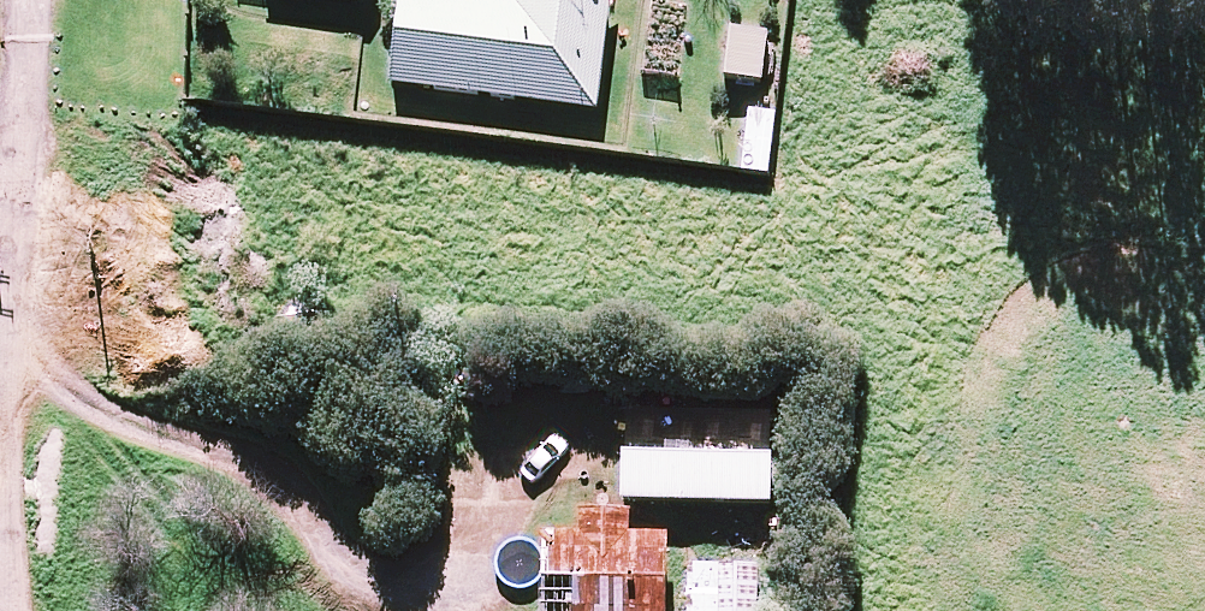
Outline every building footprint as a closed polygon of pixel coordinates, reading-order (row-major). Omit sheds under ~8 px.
[(518,2),(503,0),(401,0),(392,81),(596,105),(609,0),(518,0),(518,2)] [(768,33),(732,28),(725,74),(762,79),(768,33)] [(777,113),(751,110),(743,169),(768,172),(777,113)] [(771,500),(773,412),(626,409),(625,497),(771,500)] [(548,519),(545,610),(668,610),(670,522),(548,519)] [(760,565),(692,565),(691,610),(760,610),(760,565)]
